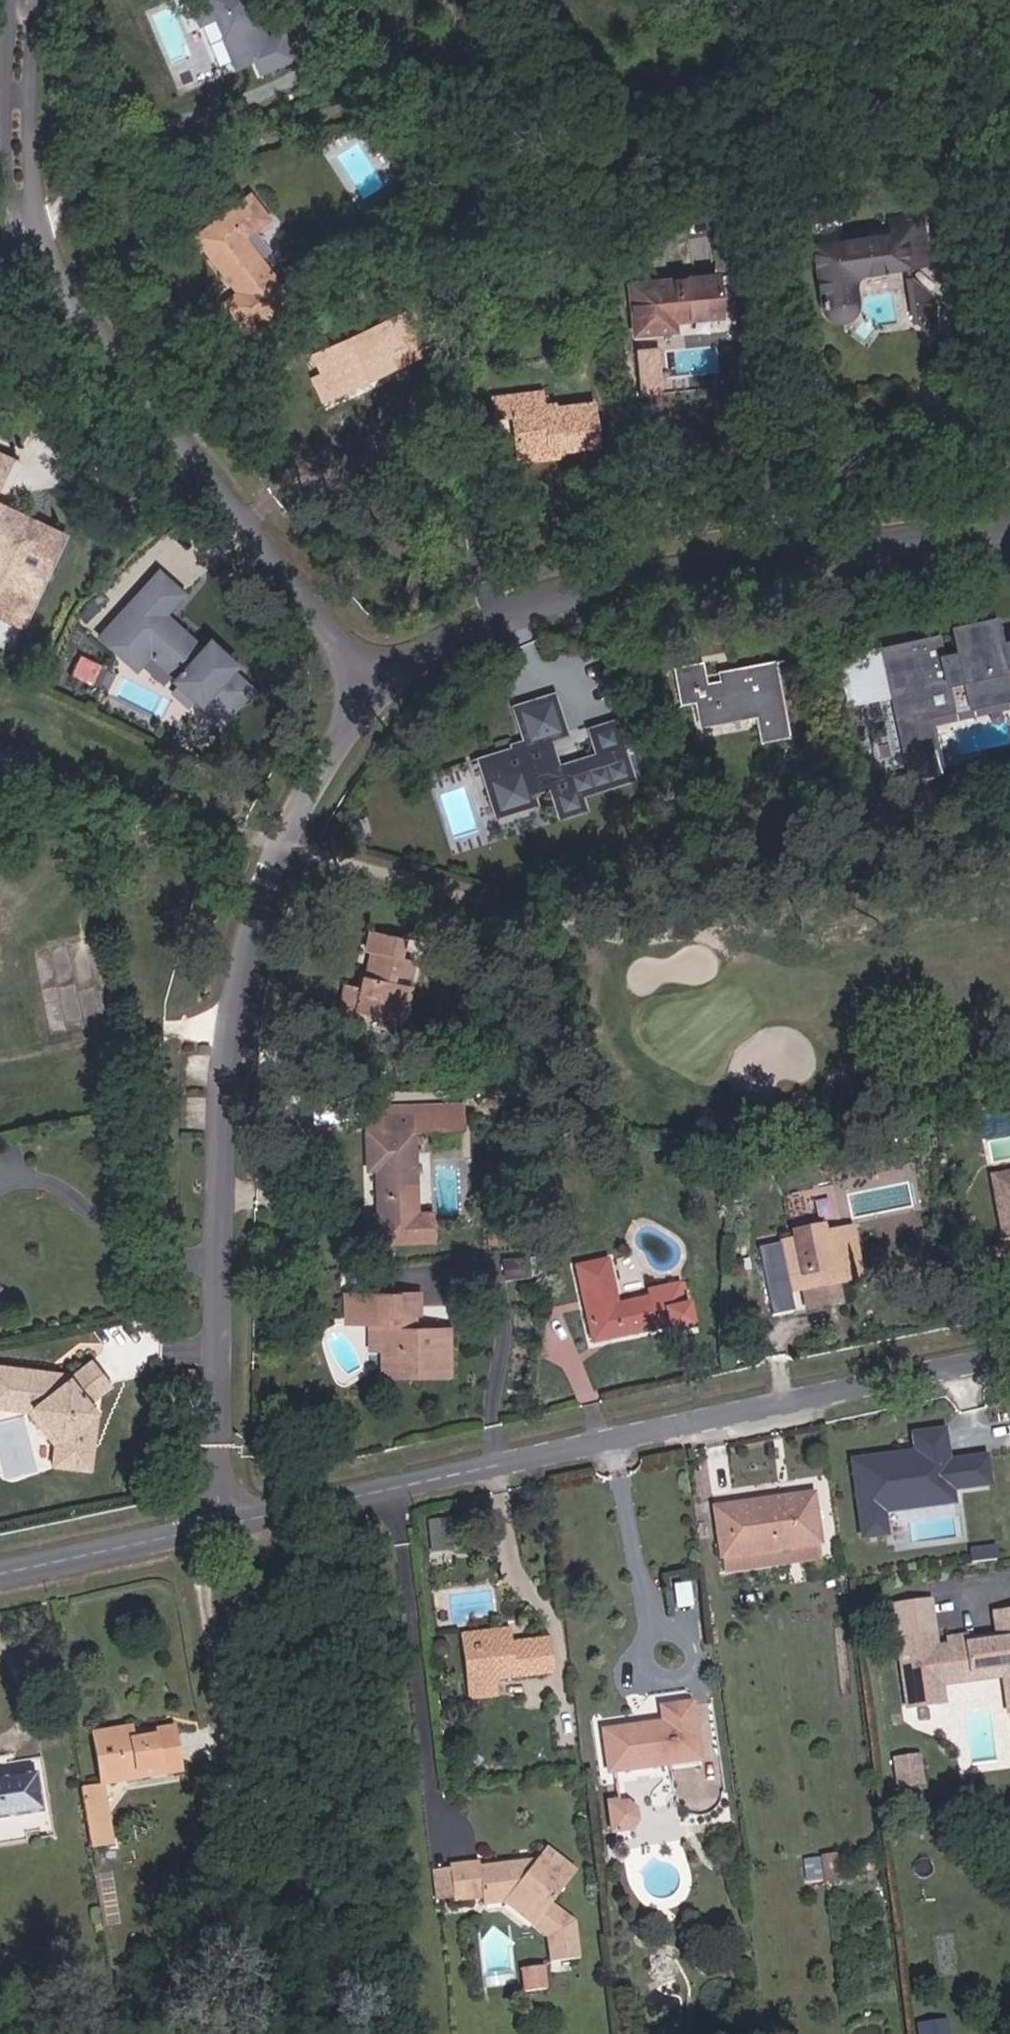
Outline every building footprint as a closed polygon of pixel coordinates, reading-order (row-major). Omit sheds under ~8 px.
[(234,0),(220,0),(213,5),(210,1),(183,20),(199,42),(213,33),(243,76),(260,65),(268,77),(296,58),(280,35),(266,45),(234,0)] [(301,292),(257,238),(280,218),(257,194),(211,236),(255,288),(239,303),(260,328),(287,304),(293,312),(306,300),(300,293),(301,292)] [(802,249),(810,308),(812,312),(815,315),(821,318),(826,318),(829,317),(835,313),(839,306),(839,286),(842,279),(845,275),(927,264),(918,211),(882,217),(885,235),(802,249)] [(941,213),(928,215),(930,225),(942,223),(941,213)] [(678,317),(724,312),(718,272),(632,283),(638,332),(678,328),(678,317)] [(891,283),(897,326),(937,320),(933,299),(891,283)] [(408,339),(425,331),(411,301),(394,308),(408,339)] [(397,358),(391,347),(408,339),(394,308),(328,339),(338,357),(344,370),(357,364),(363,374),(397,358)] [(937,320),(897,326),(940,342),(937,320)] [(641,364),(659,364),(659,348),(641,349),(641,364)] [(330,361),(342,384),(363,374),(357,364),(344,370),(338,357),(330,361)] [(564,436),(601,431),(593,386),(544,392),(541,378),(492,384),(494,401),(513,398),(518,431),(563,425),(564,436)] [(520,442),(564,436),(563,425),(518,431),(520,442)] [(0,432),(0,594),(6,590),(20,611),(41,597),(37,592),(38,590),(41,591),(51,570),(48,568),(49,567),(51,567),(54,565),(53,562),(52,561),(53,559),(56,560),(74,524),(53,514),(51,515),(49,517),(49,519),(51,521),(50,523),(33,515),(35,509),(35,507),(32,506),(31,506),(29,508),(27,507),(29,502),(3,489),(24,442),(0,432)] [(212,638),(190,617),(186,622),(170,606),(192,582),(169,560),(110,623),(145,657),(158,643),(167,642),(189,662),(183,668),(209,692),(213,687),(235,707),(261,678),(240,659),(244,654),(219,630),(212,638)] [(412,585),(436,591),(440,569),(418,563),(412,585)] [(998,637),(1003,636),(999,612),(991,613),(998,637)] [(961,644),(998,637),(991,613),(958,618),(961,644)] [(1009,685),(1009,684),(998,637),(961,644),(938,648),(934,626),(890,634),(913,762),(940,757),(929,701),(1009,685)] [(1003,636),(998,637),(1009,684),(1009,635),(1003,636)] [(764,730),(793,727),(779,648),(734,654),(736,666),(709,670),(707,658),(706,650),(679,655),(685,690),(698,688),(702,709),(760,702),(762,715),(764,730)] [(709,670),(736,666),(734,654),(707,658),(709,670)] [(179,684),(170,695),(188,709),(197,698),(179,684)] [(569,684),(549,689),(557,720),(577,715),(569,684)] [(551,722),(557,720),(549,689),(536,693),(543,724),(506,734),(504,728),(494,731),(495,738),(487,740),(493,765),(489,766),(497,797),(527,790),(524,779),(549,773),(557,803),(582,796),(578,780),(628,767),(623,748),(637,744),(632,725),(619,728),(613,705),(596,709),(603,734),(557,746),(551,722)] [(704,724),(762,715),(760,702),(702,709),(704,724)] [(366,1007),(399,1019),(412,986),(406,984),(409,976),(416,978),(420,965),(408,961),(417,938),(391,929),(383,948),(388,951),(382,965),(388,969),(385,976),(379,974),(375,984),(358,979),(344,1013),(361,1019),(366,1007)] [(399,1019),(413,1025),(426,991),(412,986),(399,1019)] [(380,1212),(418,1214),(420,1118),(473,1120),(473,1101),(421,1099),(421,1103),(420,1116),(396,1116),(396,1103),(396,1099),(375,1099),(373,1161),(381,1162),(380,1212)] [(396,1116),(420,1116),(421,1103),(396,1103),(396,1116)] [(859,1261),(885,1258),(881,1228),(868,1230),(864,1200),(822,1208),(823,1219),(813,1220),(796,1223),(797,1236),(783,1239),(793,1293),(817,1289),(818,1286),(813,1282),(811,1266),(826,1262),(831,1285),(863,1280),(859,1261)] [(822,1208),(812,1209),(813,1220),(823,1219),(822,1208)] [(692,1309),(716,1305),(712,1280),(706,1281),(701,1257),(673,1263),(674,1270),(638,1276),(631,1232),(599,1238),(613,1312),(689,1300),(692,1309)] [(341,1309),(365,1309),(381,1310),(380,1338),(379,1357),(411,1357),(411,1367),(443,1368),(444,1327),(410,1326),(411,1294),(417,1294),(418,1273),(396,1272),(396,1278),(366,1277),(366,1286),(341,1285),(341,1309)] [(381,1310),(365,1309),(365,1338),(380,1338),(381,1310)] [(411,1357),(379,1357),(379,1367),(411,1367),(411,1357)] [(0,1378),(0,1421),(11,1422),(17,1419),(32,1438),(41,1451),(36,1455),(34,1458),(33,1478),(36,1479),(57,1481),(60,1453),(74,1455),(78,1422),(72,1413),(91,1399),(74,1375),(57,1385),(56,1391),(26,1387),(26,1381),(0,1378)] [(26,1387),(56,1391),(57,1385),(26,1381),(26,1387)] [(11,1422),(33,1451),(36,1455),(41,1451),(32,1438),(17,1419),(11,1422)] [(991,1455),(953,1460),(949,1427),(913,1431),(915,1451),(851,1458),(860,1541),(893,1537),(890,1513),(958,1505),(957,1493),(995,1488),(991,1455)] [(57,1481),(71,1483),(74,1455),(60,1453),(57,1481)] [(717,1569),(813,1559),(807,1512),(712,1524),(717,1569)] [(429,1516),(432,1548),(459,1546),(456,1514),(429,1516)] [(720,1593),(816,1583),(813,1559),(717,1569),(720,1593)] [(1002,1613),(1004,1637),(992,1642),(969,1643),(968,1635),(949,1636),(950,1646),(939,1647),(939,1634),(935,1598),(896,1601),(899,1638),(906,1710),(935,1708),(933,1667),(1009,1660),(1009,1612),(1002,1613)] [(479,1695),(475,1653),(508,1649),(506,1638),(458,1646),(465,1696),(479,1695)] [(495,1692),(550,1684),(545,1639),(521,1643),(523,1655),(509,1657),(508,1649),(475,1653),(479,1695),(465,1696),(467,1716),(497,1712),(495,1692)] [(1009,1705),(1009,1660),(933,1667),(935,1708),(948,1706),(946,1674),(1006,1670),(1009,1705)] [(663,1778),(690,1774),(682,1714),(655,1718),(655,1736),(596,1743),(600,1786),(653,1779),(656,1804),(666,1803),(663,1778)] [(138,1745),(152,1743),(151,1740),(151,1735),(137,1737),(138,1745)] [(164,1778),(200,1773),(196,1742),(177,1744),(176,1737),(151,1740),(152,1743),(138,1745),(137,1737),(115,1739),(122,1790),(165,1785),(164,1778)] [(893,1790),(899,1790),(897,1770),(876,1772),(879,1811),(894,1810),(893,1790)] [(165,1785),(201,1781),(200,1773),(164,1778),(165,1785)] [(58,1793),(57,1777),(0,1784),(0,1800),(58,1793)] [(81,1785),(91,1847),(115,1843),(104,1781),(81,1785)] [(63,1834),(58,1793),(0,1800),(0,1841),(63,1834)] [(616,1844),(616,1840),(613,1808),(594,1810),(599,1847),(616,1844)] [(616,1840),(627,1831),(625,1814),(613,1808),(616,1840)] [(824,1879),(837,1876),(833,1853),(819,1855),(824,1879)] [(571,1949),(546,1926),(571,1893),(540,1866),(530,1878),(478,1887),(476,1876),(449,1882),(456,1918),(480,1914),(482,1921),(499,1919),(519,1915),(540,1939),(530,1950),(545,1964),(549,1987),(578,1983),(571,1949)] [(530,1950),(540,1939),(519,1915),(499,1919),(530,1950)]
